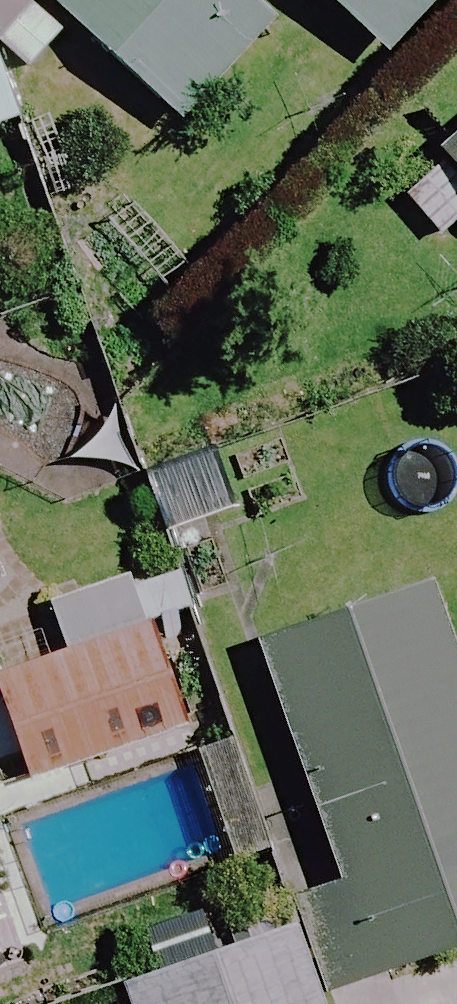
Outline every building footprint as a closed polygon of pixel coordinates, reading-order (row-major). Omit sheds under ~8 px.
[(248,0),(51,0),(48,3),(184,124),(274,23),(248,0)] [(388,58),(442,0),(325,0),(388,58)] [(30,129),(0,44),(0,139),(30,129)] [(444,155),(456,170),(456,143),(444,155)] [(239,517),(221,452),(149,473),(168,538),(239,517)] [(0,613),(0,727),(24,795),(196,736),(162,637),(196,625),(177,568),(142,580),(137,566),(2,613),(0,613)] [(446,595),(254,655),(328,889),(357,982),(456,950),(456,630),(446,595)] [(293,933),(126,990),(131,1003),(317,1003),(293,933)]
